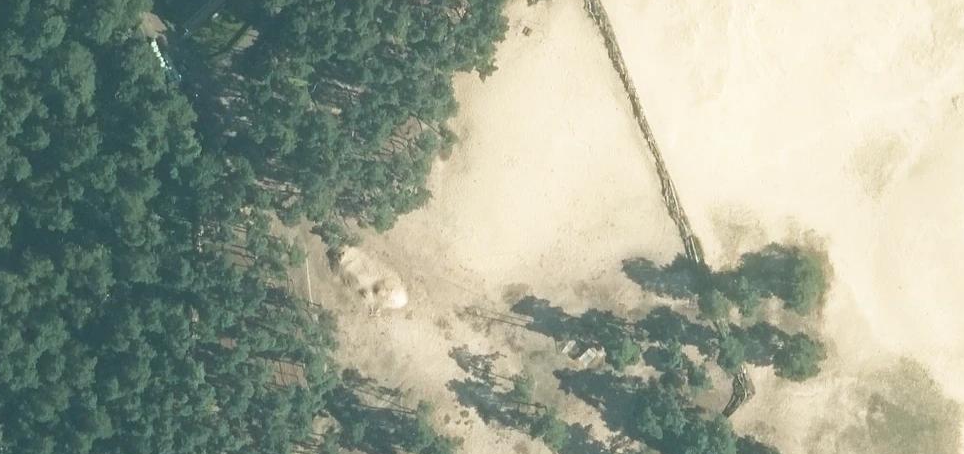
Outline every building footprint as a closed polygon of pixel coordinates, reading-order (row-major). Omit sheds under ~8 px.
[(171,2),(181,13),(178,16),(187,26),(190,23),(193,27),(222,0),(173,0),(171,2)]
